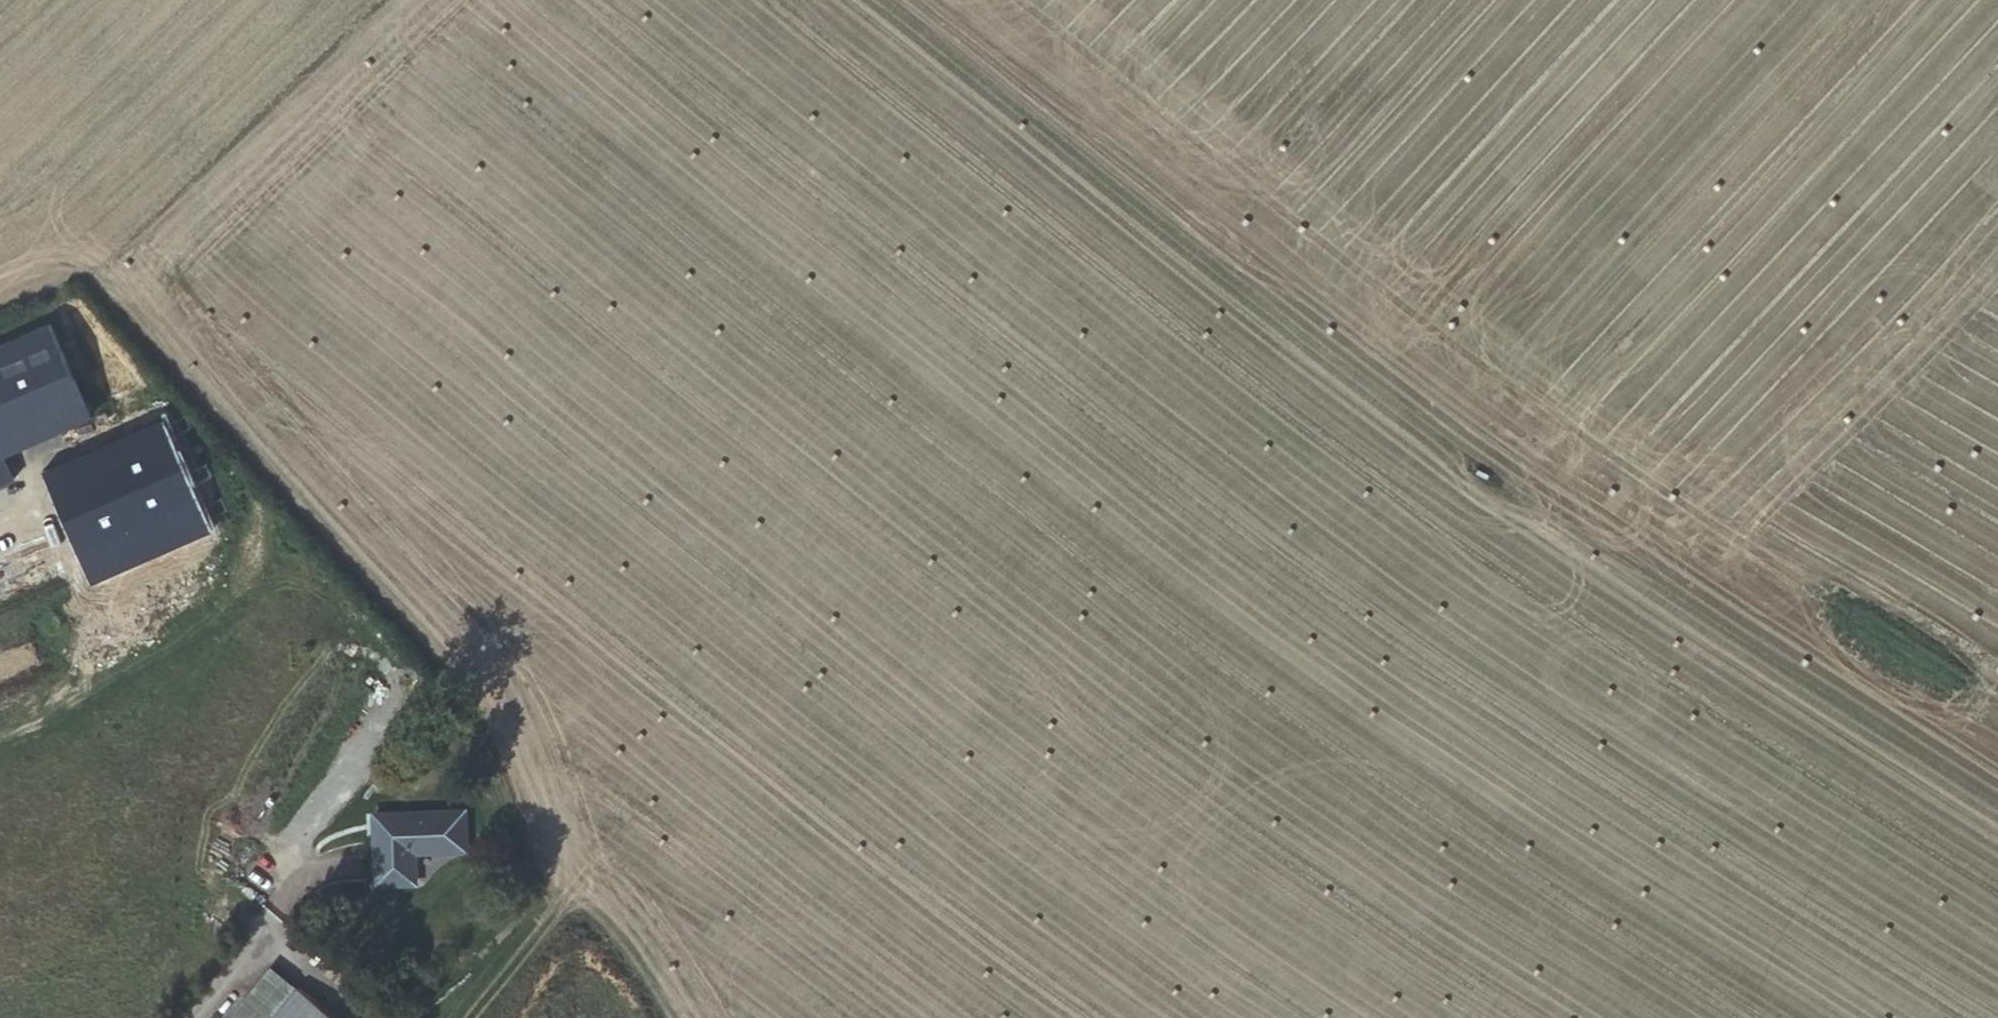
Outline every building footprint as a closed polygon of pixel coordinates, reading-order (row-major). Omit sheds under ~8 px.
[(56,322),(0,347),(0,459),(98,415),(56,322)] [(374,809),(374,879),(409,879),(409,849),(464,848),(464,808),(374,809)] [(221,1017),(329,1017),(261,966),(221,1017)]
